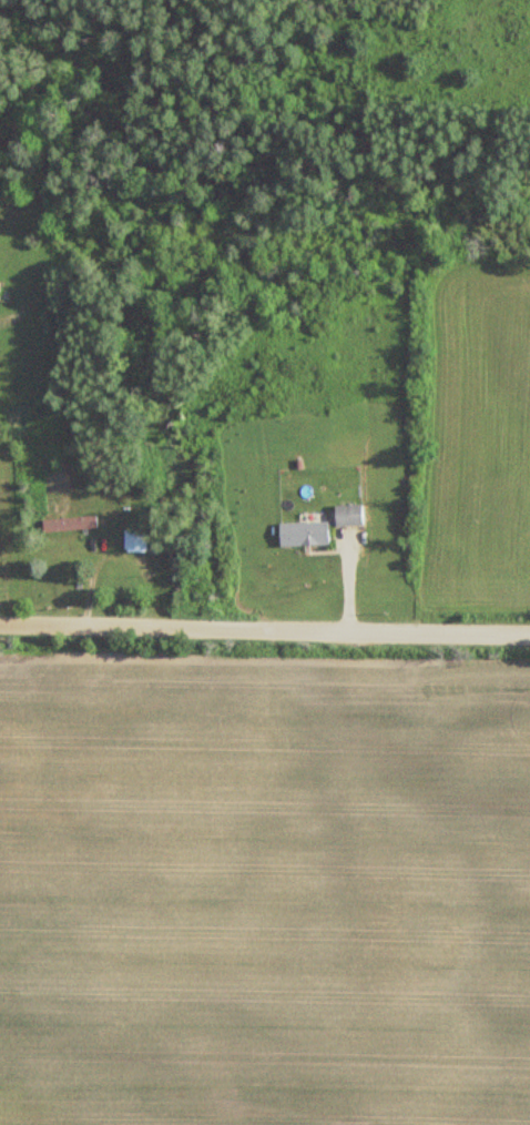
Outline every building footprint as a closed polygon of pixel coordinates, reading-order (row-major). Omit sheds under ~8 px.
[(333,505),(333,525),(360,525),(360,505),(333,505)] [(60,515),(41,516),(41,528),(95,527),(95,514),(60,515)] [(325,545),(325,522),(277,522),(277,545),(325,545)] [(145,549),(145,529),(121,529),(121,549),(145,549)]
